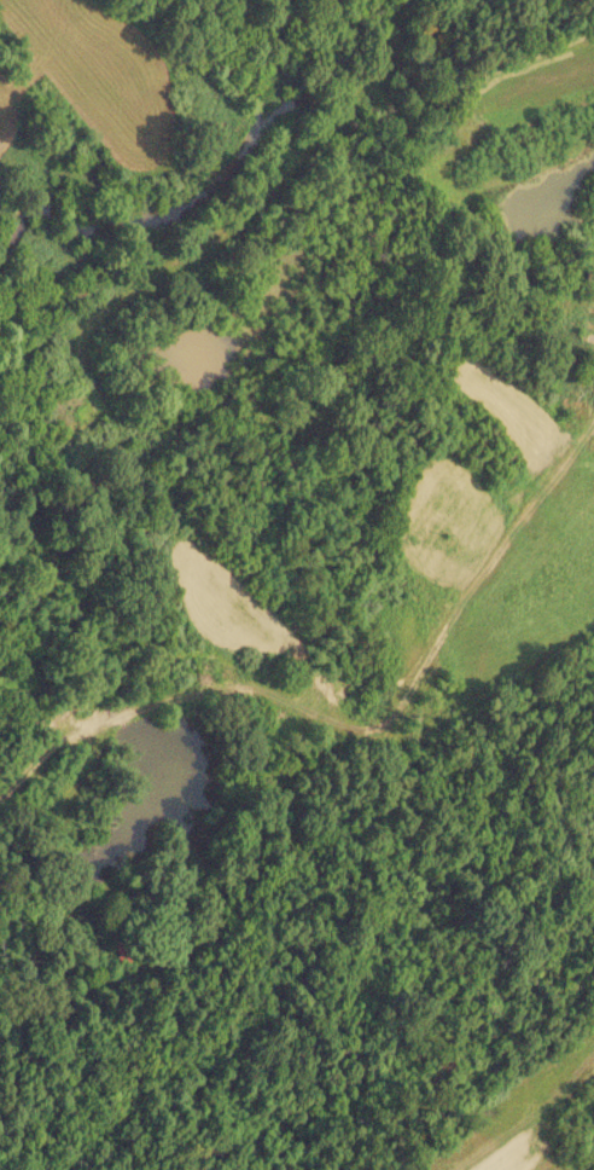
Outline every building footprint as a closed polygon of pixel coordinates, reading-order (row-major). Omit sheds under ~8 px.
[(586,272),(581,294),(593,297),(593,274),(586,272)]
